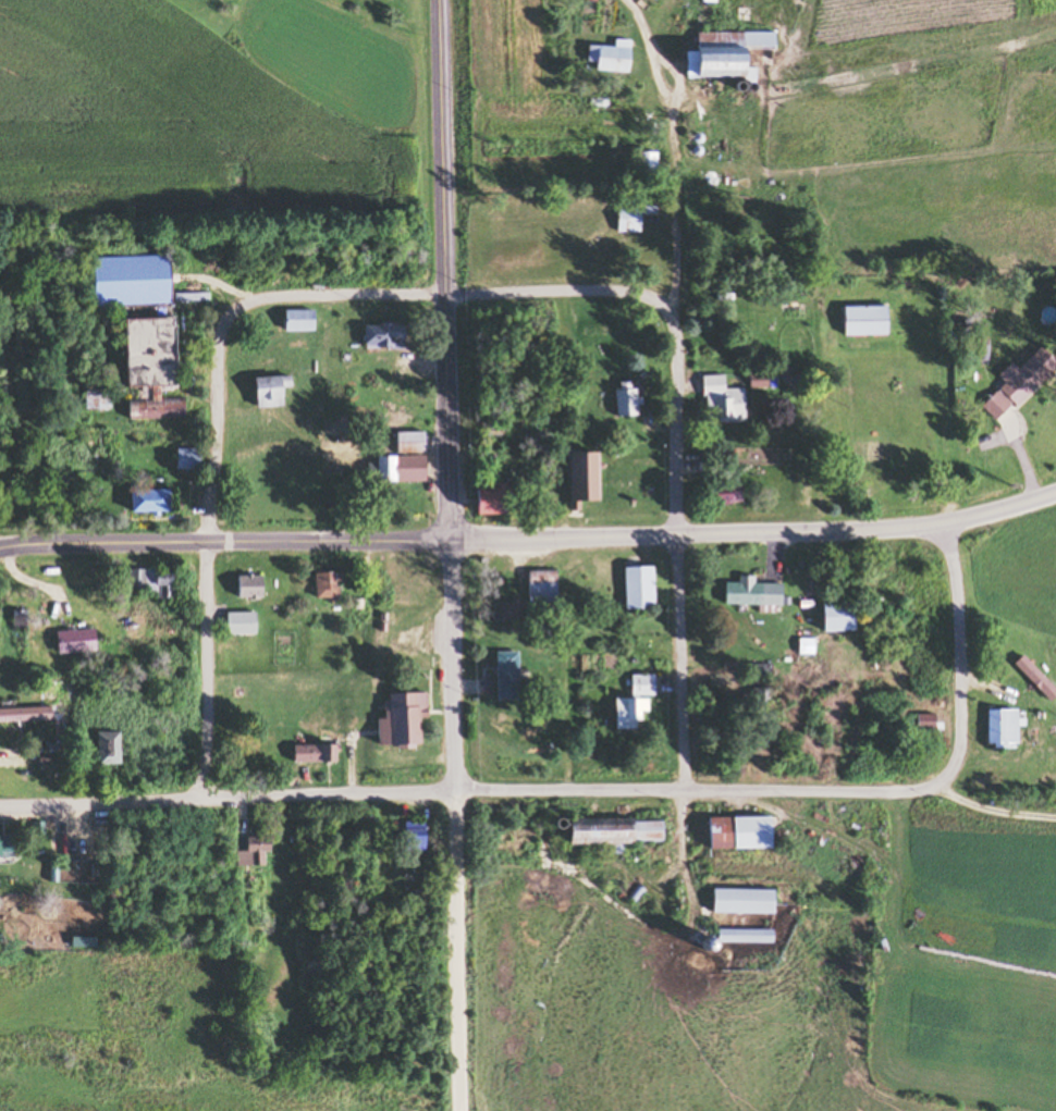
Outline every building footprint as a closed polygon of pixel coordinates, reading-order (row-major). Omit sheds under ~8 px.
[(682,32),(682,78),(750,79),(750,68),(741,68),(741,46),(773,46),(773,33),(682,32)] [(628,47),(585,46),(584,70),(628,71),(628,47)] [(653,152),(632,152),(632,174),(653,174),(653,152)] [(613,232),(636,232),(636,216),(653,216),(653,205),(613,205),(613,232)] [(86,258),(87,306),(163,305),(162,257),(86,258)] [(839,307),(839,336),(881,336),(881,307),(839,307)] [(280,331),(314,331),(314,311),(280,311),(280,331)] [(117,320),(118,388),(141,388),(141,400),(123,400),(123,420),(179,418),(179,397),(157,398),(156,387),(167,387),(166,319),(117,320)] [(360,349),(401,349),(401,324),(360,324),(360,349)] [(977,406),(992,420),(1008,403),(1012,407),(1053,363),(1035,345),(977,406)] [(388,366),(388,356),(363,356),(363,366),(388,366)] [(720,388),(720,375),(710,375),(710,421),(740,421),(740,388),(720,388)] [(762,376),(753,375),(753,376),(746,376),(746,385),(762,386),(762,376)] [(288,387),(288,376),(248,377),(249,408),(279,407),(278,387),(288,387)] [(401,420),(401,409),(409,409),(409,397),(400,397),(399,387),(388,387),(388,377),(369,377),(369,407),(380,407),(380,420),(401,420)] [(611,389),(611,416),(634,416),(634,389),(611,389)] [(83,410),(108,410),(108,390),(83,390),(83,410)] [(392,432),(392,454),(422,454),(422,432),(392,432)] [(196,449),(172,449),(172,468),(196,468),(196,449)] [(593,453),(565,453),(565,501),(593,501),(593,453)] [(422,483),(422,457),(373,457),(373,483),(422,483)] [(740,484),(708,484),(708,504),(740,504),(740,484)] [(124,514),(161,514),(161,490),(124,490),(124,514)] [(499,515),(499,490),(465,490),(465,515),(499,515)] [(648,567),(619,567),(619,609),(648,609),(648,567)] [(174,570),(126,570),(127,598),(174,597),(174,570)] [(524,572),(524,605),(554,605),(554,572),(524,572)] [(311,574),(311,601),(339,601),(339,574),(311,574)] [(261,576),(232,576),(232,598),(261,598),(261,576)] [(751,583),(751,577),(734,577),(734,583),(720,583),(720,605),(780,605),(780,583),(751,583)] [(816,603),(816,631),(847,631),(847,603),(816,603)] [(515,622),(515,604),(490,604),(490,622),(515,622)] [(25,611),(11,611),(11,628),(25,628),(25,611)] [(222,635),(253,635),(253,612),(222,612),(222,635)] [(514,700),(514,652),(492,652),(492,700),(514,700)] [(1054,693),(1018,657),(1011,664),(1047,700),(1054,693)] [(652,675),(628,675),(628,695),(652,695),(652,675)] [(374,719),(374,745),(414,745),(414,718),(424,718),(424,694),(383,694),(383,719),(374,719)] [(636,699),(610,699),(610,731),(636,731),(636,699)] [(0,708),(0,721),(50,721),(50,708),(0,708)] [(1013,711),(990,711),(990,748),(1013,748),(1013,711)] [(931,715),(912,715),(912,730),(931,730),(931,715)] [(113,732),(89,732),(89,766),(113,766),(113,732)] [(332,763),(332,745),(290,745),(290,763),(332,763)] [(765,818),(703,818),(703,849),(765,849),(765,818)] [(586,822),(586,844),(659,843),(658,821),(586,822)] [(420,824),(396,824),(396,850),(420,850),(420,824)] [(234,851),(234,866),(263,866),(263,840),(241,840),(241,851),(234,851)] [(708,914),(770,914),(770,890),(708,890),(708,914)] [(712,943),(767,943),(767,930),(712,930),(712,943)] [(271,956),(277,955),(276,936),(269,937),(271,956)]
